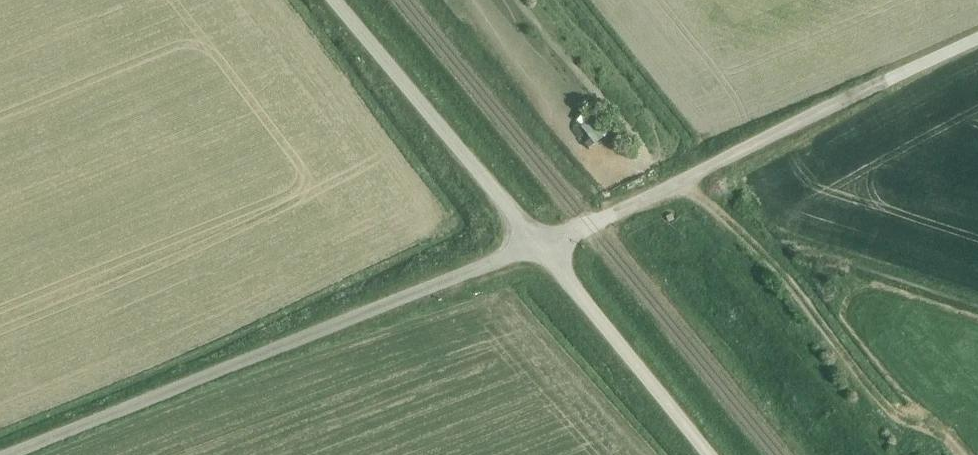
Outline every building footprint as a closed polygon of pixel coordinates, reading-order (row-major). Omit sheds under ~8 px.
[(591,124),(598,110),(588,105),(581,119),(591,124)]
